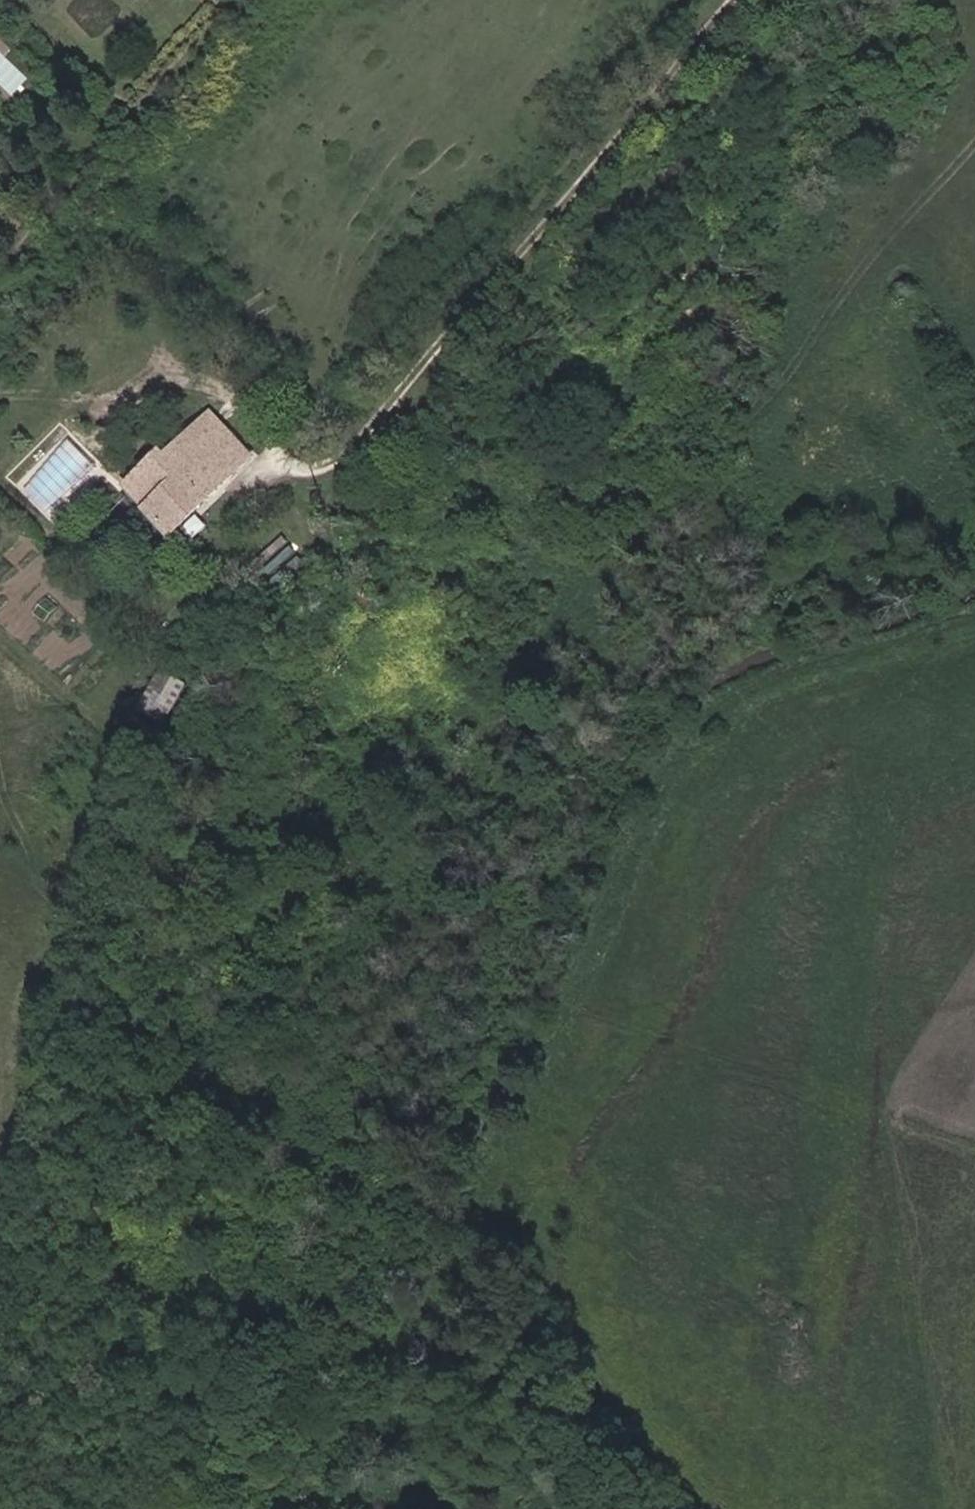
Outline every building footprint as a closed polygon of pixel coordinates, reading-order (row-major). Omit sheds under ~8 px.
[(177,532),(254,456),(231,432),(232,430),(214,412),(171,455),(166,450),(131,484),(177,532)] [(170,722),(191,685),(162,669),(142,706),(170,722)] [(286,1499),(278,1492),(265,1508),(278,1508),(286,1499)]
